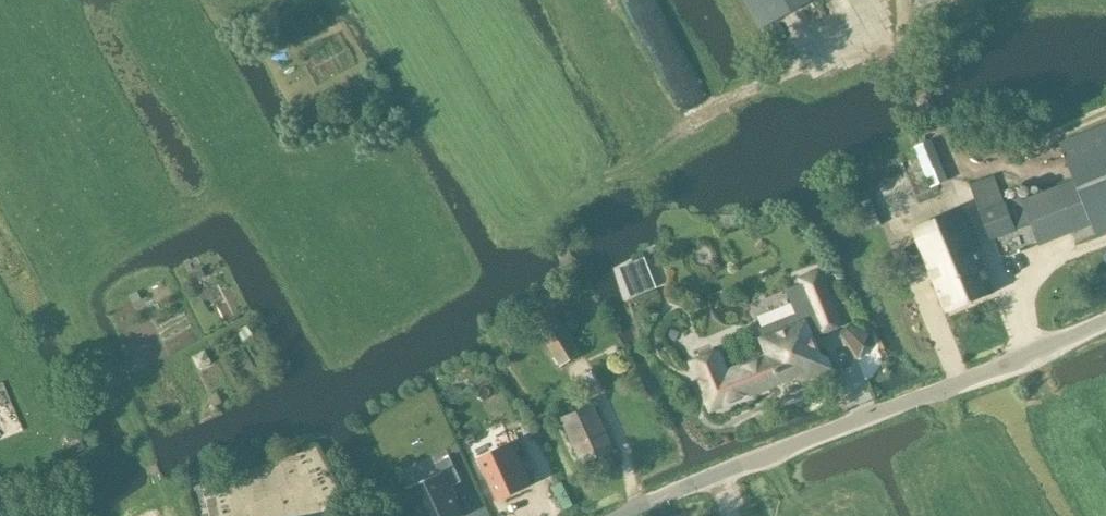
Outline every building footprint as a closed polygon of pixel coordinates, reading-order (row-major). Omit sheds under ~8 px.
[(760,29),(812,0),(744,0),(760,29)] [(356,122),(358,127),(373,121),(371,116),(356,122)] [(387,123),(367,133),(371,141),(391,132),(387,123)] [(1060,142),(1074,180),(1092,225),(1095,233),(1105,229),(1105,124),(1060,142)] [(931,187),(949,180),(933,140),(915,147),(931,187)] [(994,175),(970,184),(991,240),(1031,224),(1039,245),(1092,225),(1074,180),(1006,206),(994,175)] [(960,209),(942,216),(963,266),(956,269),(970,302),(995,292),(960,209)] [(942,216),(913,228),(947,311),(970,302),(956,269),(963,266),(942,216)] [(656,289),(644,258),(617,269),(629,299),(656,289)] [(202,267),(195,271),(200,279),(206,275),(202,267)] [(714,360),(696,367),(712,407),(801,372),(800,368),(813,362),(802,335),(814,330),(816,334),(836,326),(815,272),(794,280),(811,321),(758,342),(765,358),(720,376),(714,360)] [(138,292),(131,296),(135,304),(142,300),(138,292)] [(582,353),(557,312),(535,326),(560,366),(582,353)] [(248,325),(238,331),(244,341),(254,335),(248,325)] [(668,339),(677,343),(681,334),(672,331),(668,339)] [(211,360),(205,349),(193,355),(199,366),(211,360)] [(584,462),(612,450),(592,404),(564,416),(584,462)] [(515,444),(482,458),(508,502),(535,486),(515,444)] [(408,487),(421,515),(464,515),(449,483),(462,478),(453,456),(440,462),(444,471),(408,487)]
